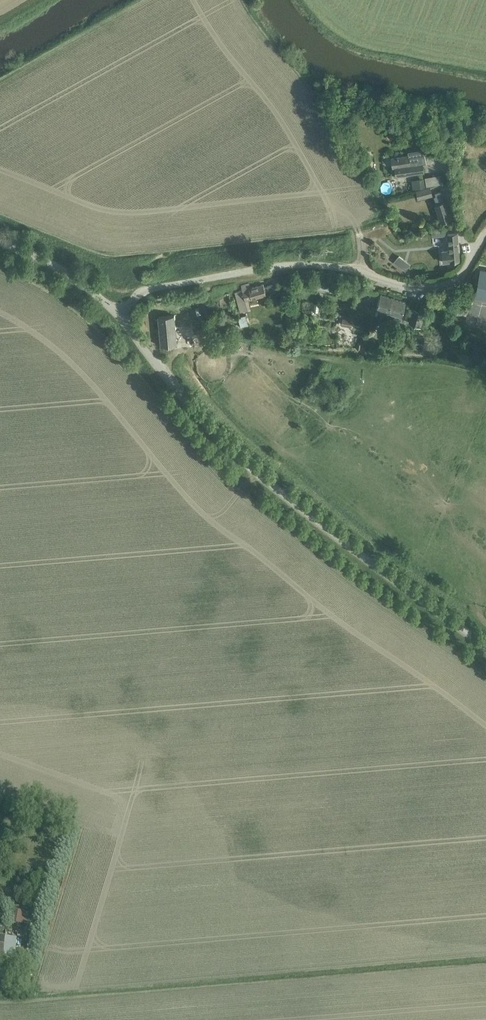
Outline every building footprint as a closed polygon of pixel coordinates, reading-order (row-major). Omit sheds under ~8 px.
[(409,154),(392,156),(391,156),(393,167),(395,167),(396,175),(423,172),(421,161),(427,161),(424,147),(409,149),(409,154)] [(413,189),(426,187),(424,178),(412,180),(413,189)] [(417,191),(419,199),(432,195),(430,187),(417,191)] [(435,204),(440,222),(450,219),(441,191),(435,193),(435,195),(433,196),(436,204),(435,204)] [(444,227),(431,229),(432,236),(445,234),(444,227)] [(443,262),(450,261),(459,260),(456,233),(446,234),(448,250),(442,251),(443,262)] [(399,255),(394,261),(400,266),(405,259),(399,255)] [(480,268),(474,295),(485,297),(485,269),(480,268)] [(243,289),(235,292),(238,302),(252,298),(266,294),(275,291),(273,284),(264,287),(263,284),(251,287),(249,282),(241,284),(243,289)] [(379,294),(375,308),(395,313),(394,317),(400,319),(401,315),(405,301),(379,294)] [(229,295),(211,298),(213,307),(231,304),(229,295)] [(207,301),(201,302),(204,318),(211,316),(207,301)] [(424,312),(413,309),(409,323),(420,326),(424,312)] [(174,315),(158,316),(160,345),(163,345),(163,353),(171,352),(170,345),(176,345),(174,315)] [(241,327),(249,324),(246,315),(238,318),(241,327)] [(35,913),(12,909),(10,922),(28,925),(28,922),(34,923),(35,913)]
